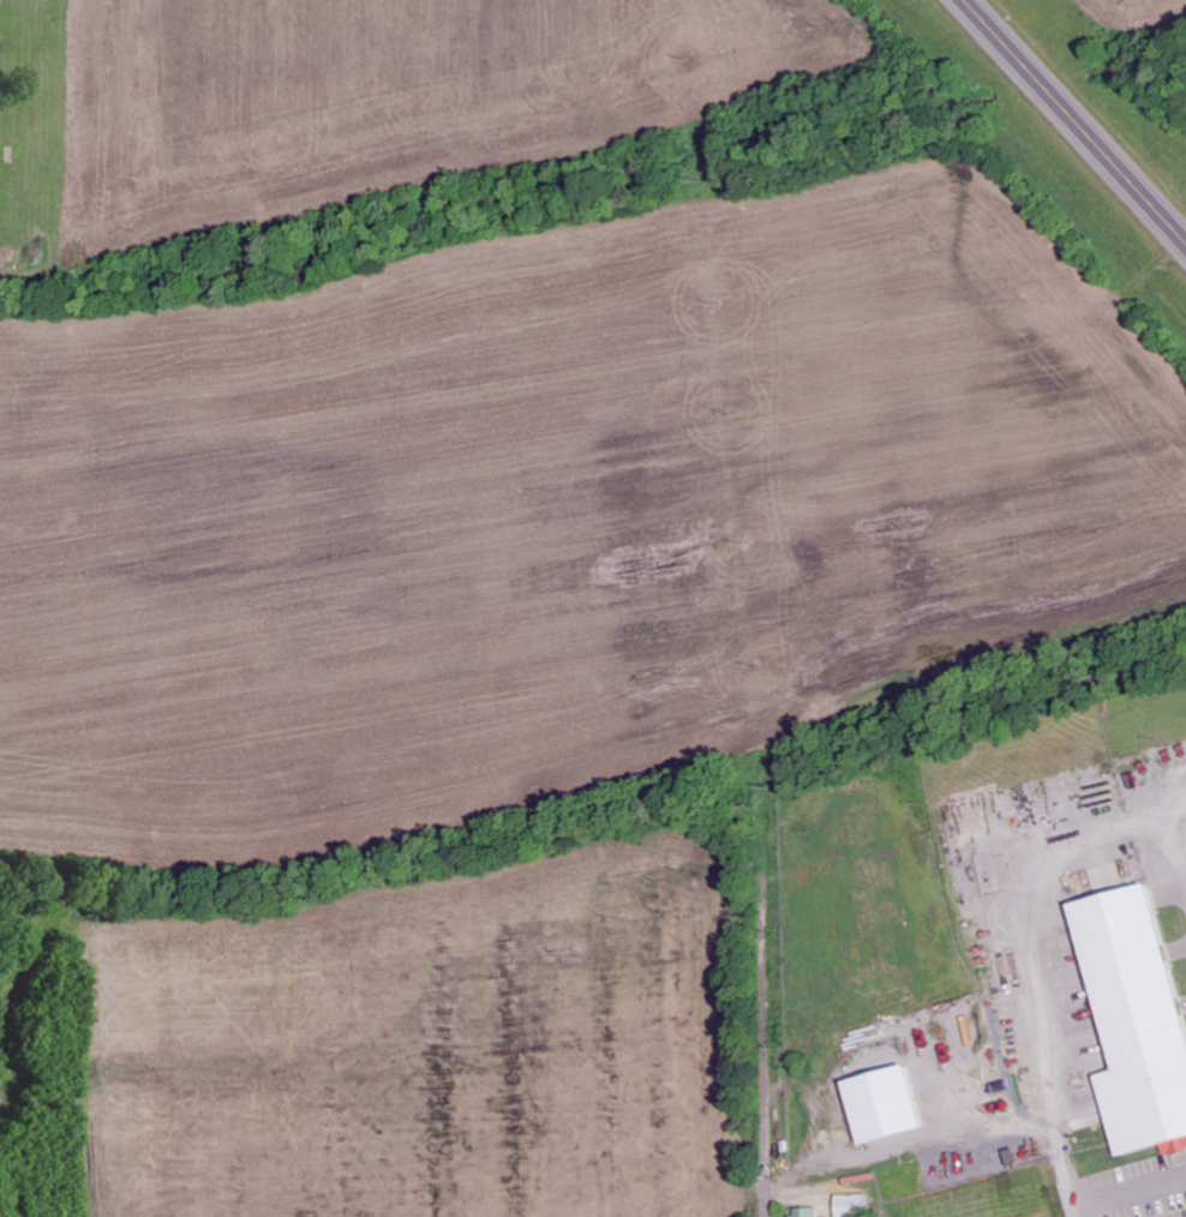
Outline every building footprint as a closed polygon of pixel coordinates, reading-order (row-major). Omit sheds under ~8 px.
[(1108,1070),(1094,1074),(1113,1156),(1161,1145),(1163,1154),(1185,1149),(1185,1019),(1168,943),(1165,944),(1150,881),(1068,901),(1108,1070)] [(857,1144),(926,1127),(909,1063),(841,1080),(857,1144)] [(871,1193),(836,1194),(836,1216),(871,1216),(871,1193)] [(792,1207),(792,1216),(819,1216),(819,1208),(792,1207)]
